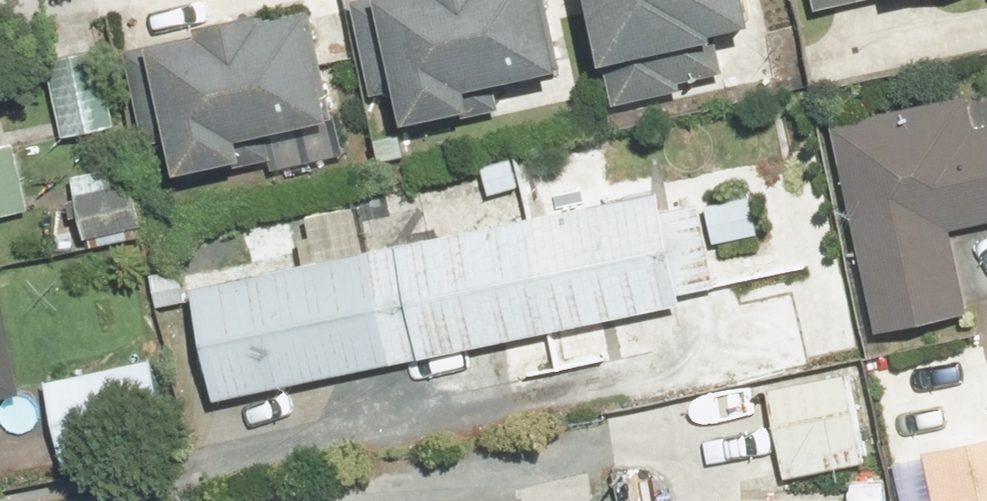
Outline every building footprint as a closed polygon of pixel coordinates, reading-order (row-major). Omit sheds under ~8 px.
[(374,99),(398,94),(405,130),(473,116),(469,95),(564,76),(548,0),(354,0),(374,99)] [(609,104),(682,90),(681,83),(724,75),(715,30),(751,23),(746,0),(588,0),(609,104)] [(811,9),(855,0),(809,0),(811,9)] [(201,37),(128,52),(154,181),(250,162),(246,143),(333,126),(311,15),(266,24),(265,18),(200,31),(201,37)] [(112,47),(46,60),(62,142),(128,129),(112,47)] [(829,124),(873,334),(967,315),(949,229),(986,222),(986,122),(981,123),(975,94),(829,124)] [(32,212),(18,147),(0,150),(0,219),(32,212)] [(131,163),(71,176),(85,244),(145,232),(131,163)] [(661,190),(190,284),(213,399),(684,304),(682,294),(716,287),(700,204),(665,211),(661,190)] [(749,195),(704,205),(712,244),(758,235),(749,195)] [(23,398),(1,287),(0,288),(0,402),(23,398)] [(152,357),(42,379),(59,465),(169,443),(152,357)] [(852,369),(765,386),(785,480),(871,463),(852,369)] [(922,449),(934,500),(986,500),(986,435),(922,449)]
